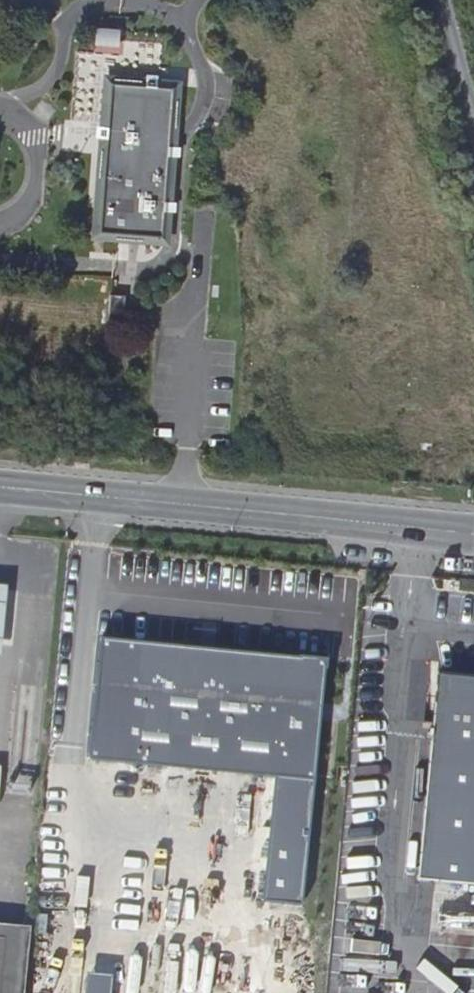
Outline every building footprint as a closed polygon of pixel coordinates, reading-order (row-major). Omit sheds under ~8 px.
[(110,98),(108,112),(93,254),(159,261),(163,232),(165,232),(165,225),(163,224),(169,175),(171,175),(172,168),(169,168),(175,117),(176,106),(110,98)] [(122,316),(107,314),(103,344),(118,346),(122,316)] [(1,656),(10,585),(0,584),(0,655),(1,656)] [(315,781),(326,661),(104,642),(91,760),(315,781)] [(436,675),(418,880),(473,886),(473,678),(436,675)] [(33,931),(0,927),(0,992),(28,992),(33,931)] [(111,973),(86,973),(85,992),(111,992),(111,973)]
